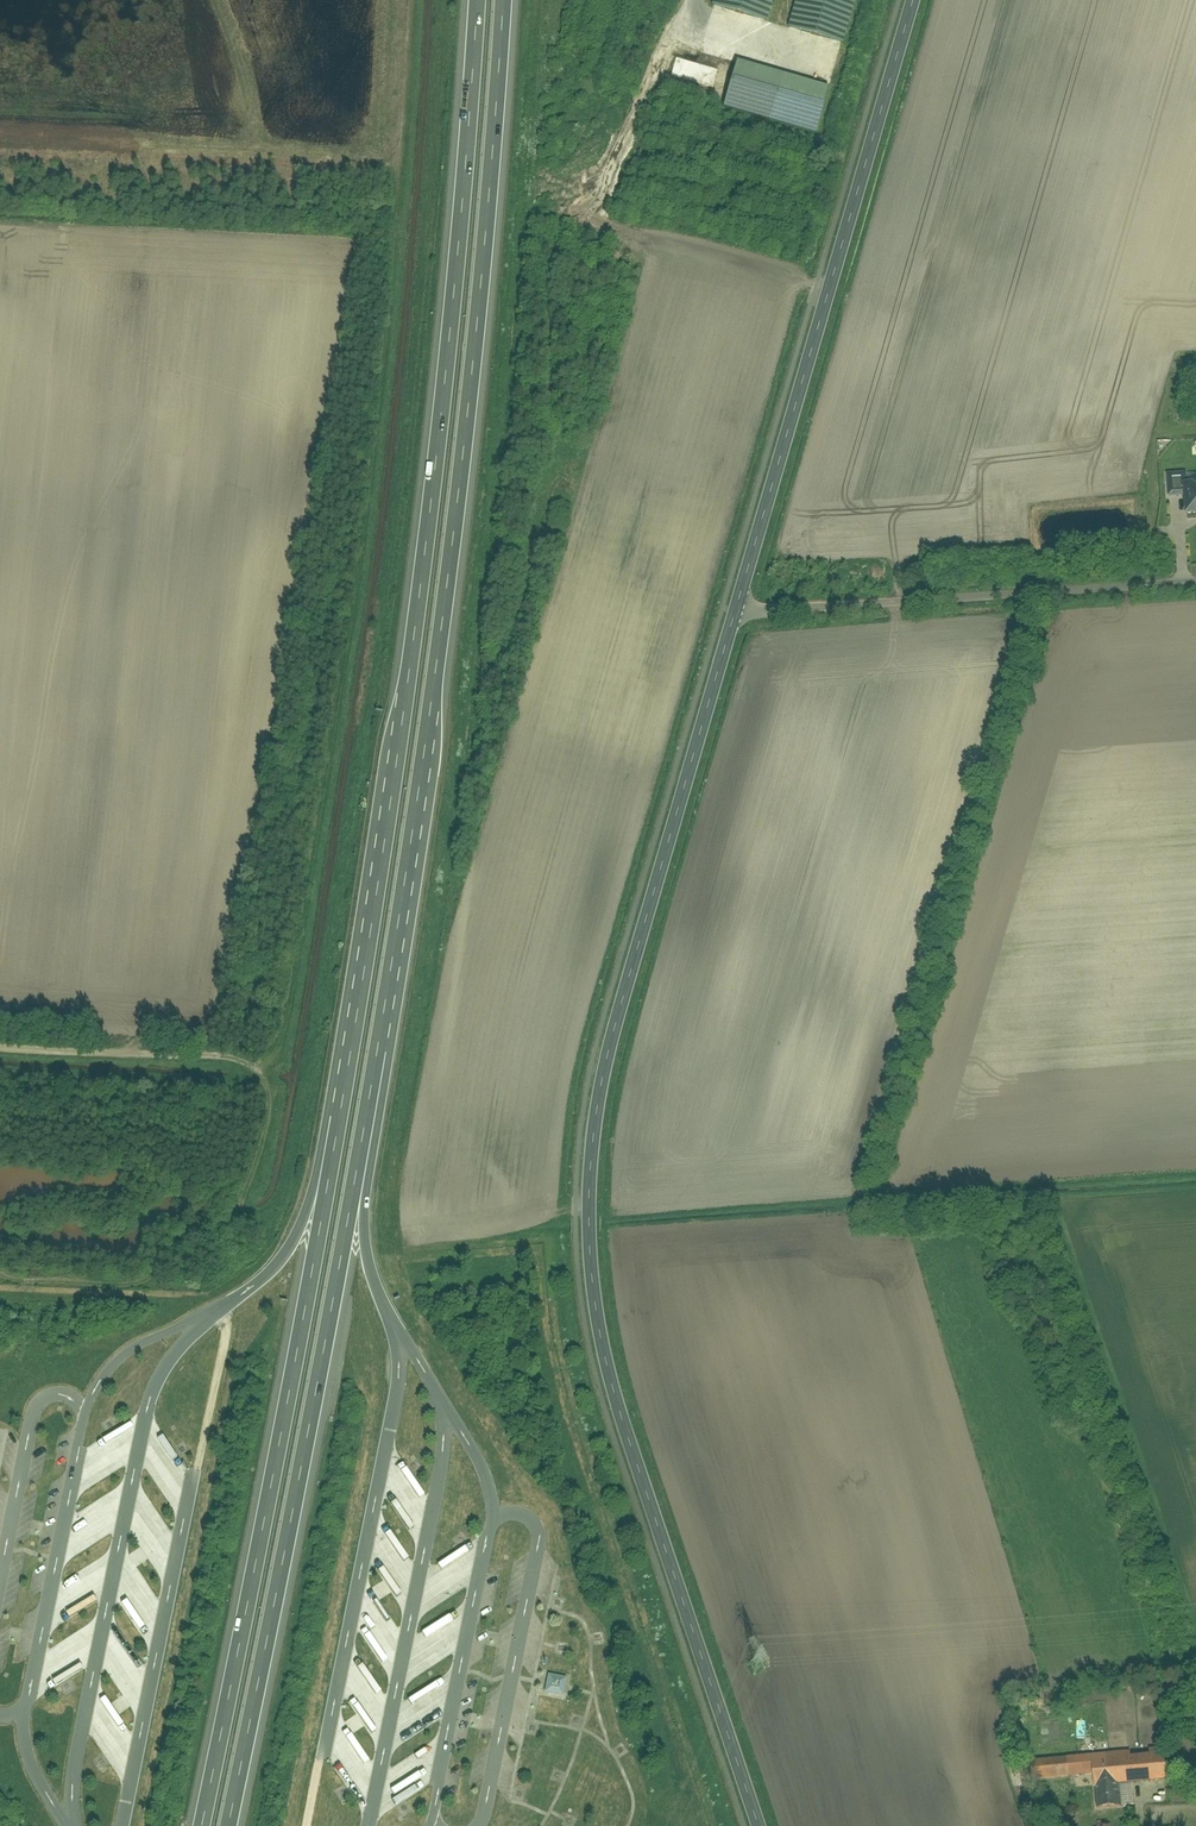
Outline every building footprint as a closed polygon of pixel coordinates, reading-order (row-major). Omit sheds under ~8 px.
[(712,5),(768,21),(774,0),(713,0),(712,5)] [(789,27),(845,42),(857,0),(797,0),(789,27)] [(829,86),(737,59),(722,110),(815,137),(829,86)] [(1185,474),(1167,475),(1169,498),(1182,497),(1181,484),(1186,484),(1185,474)] [(1188,474),(1189,484),(1195,483),(1195,474),(1188,474)] [(1181,484),(1182,497),(1184,516),(1195,516),(1195,483),(1189,484),(1186,484),(1181,484)] [(548,1693),(566,1697),(570,1679),(552,1675),(548,1693)] [(1131,1781),(1163,1778),(1160,1748),(1148,1749),(1148,1754),(1129,1755),(1129,1751),(1087,1755),(1089,1774),(1090,1785),(1094,1785),(1116,1783),(1131,1781)] [(1031,1760),(1032,1780),(1089,1774),(1087,1755),(1031,1760)] [(1131,1781),(1116,1783),(1118,1806),(1133,1805),(1131,1781)] [(1094,1785),(1096,1808),(1118,1806),(1116,1783),(1094,1785)]
